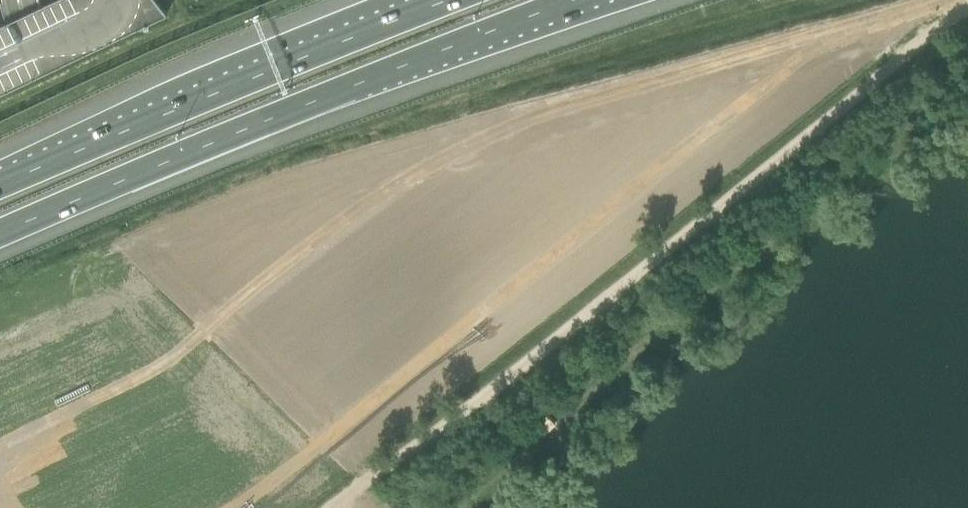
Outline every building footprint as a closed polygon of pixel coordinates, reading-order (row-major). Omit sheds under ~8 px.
[(168,14),(157,0),(0,0),(6,27),(0,29),(0,91),(168,14)]
